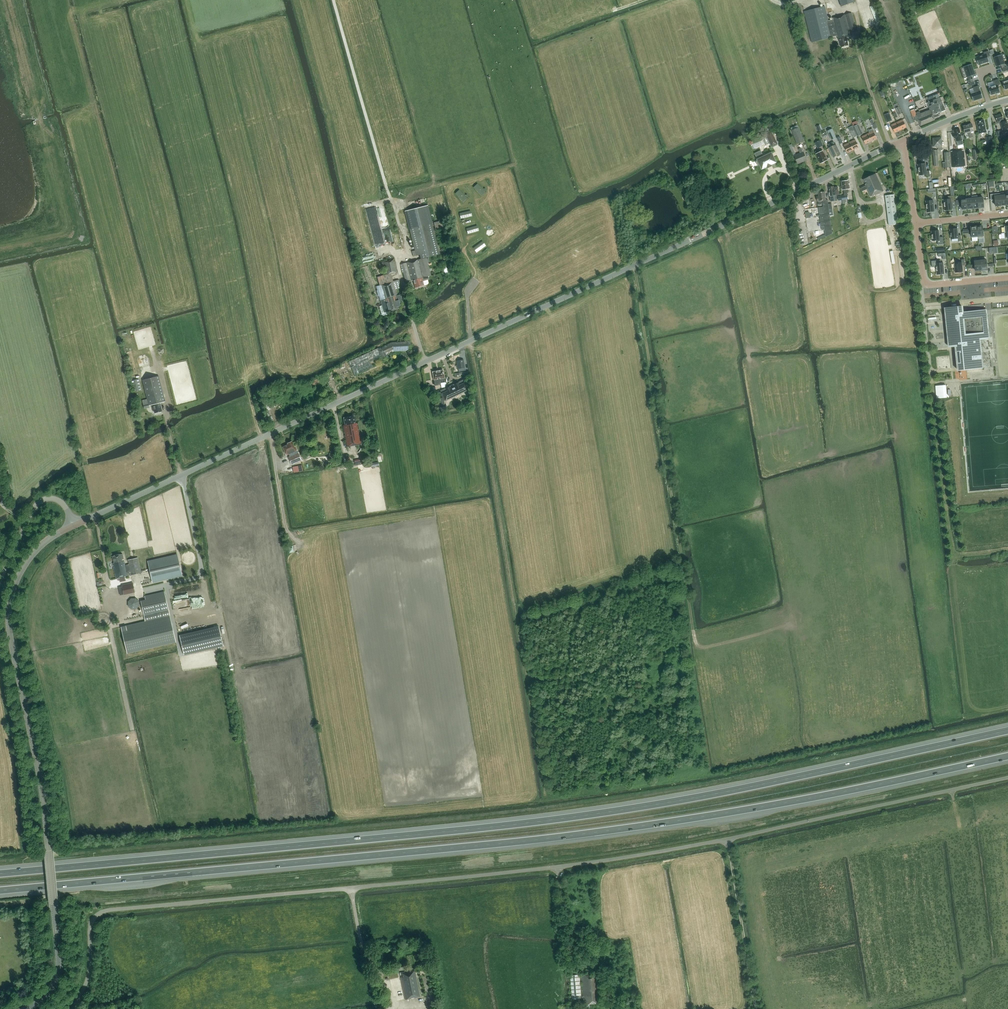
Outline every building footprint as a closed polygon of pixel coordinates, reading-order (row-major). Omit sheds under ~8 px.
[(813,43),(831,38),(837,36),(838,39),(839,38),(841,47),(848,45),(846,37),(851,35),(850,31),(856,30),(852,13),(833,18),(833,19),(829,21),(825,7),(805,12),(813,43)] [(976,56),(976,57),(978,65),(979,65),(978,64),(989,61),(989,62),(988,57),(990,56),(989,51),(983,52),(984,55),(976,57),(976,56)] [(1001,55),(993,57),(994,57),(997,66),(996,66),(997,67),(1001,65),(1002,68),(1007,66),(1006,61),(1004,62),(1001,55)] [(972,64),(963,67),(967,77),(968,77),(969,80),(967,80),(968,83),(969,83),(974,81),(973,78),(971,79),(970,76),(975,75),(972,64)] [(995,86),(988,88),(991,95),(1000,92),(998,85),(1000,85),(999,79),(993,81),(995,86)] [(975,92),(971,94),(973,101),(983,98),(980,91),(978,86),(973,87),(975,92)] [(939,113),(946,110),(943,104),(942,100),(941,100),(940,97),(936,99),(934,95),(928,98),(930,102),(927,103),(929,106),(930,109),(921,113),(920,111),(916,112),(917,115),(917,116),(914,117),(916,121),(918,122),(919,121),(921,126),(935,120),(934,118),(939,115),(940,114),(939,113)] [(995,116),(998,123),(1001,122),(1002,125),(1001,125),(1003,131),(1007,129),(1007,125),(1006,120),(1005,121),(1002,114),(995,116)] [(903,119),(897,122),(901,130),(907,127),(903,119)] [(979,133),(986,132),(985,125),(984,120),(976,121),(977,126),(978,126),(979,133)] [(901,130),(897,122),(891,125),(895,133),(901,130)] [(973,137),(972,132),(974,131),(972,123),(963,126),(965,134),(968,133),(970,138),(973,137)] [(766,133),(772,130),(773,130),(771,124),(763,128),(766,133)] [(858,136),(862,134),(858,124),(853,127),(858,136)] [(853,138),(857,136),(852,126),(848,128),(853,138)] [(797,144),(804,141),(799,128),(792,131),(797,144)] [(956,129),(955,129),(953,130),(955,134),(953,135),(954,138),(955,138),(956,141),(958,141),(959,143),(963,142),(962,140),(961,137),(962,137),(959,128),(959,129),(958,128),(956,129)] [(772,130),(766,133),(765,134),(772,148),(778,145),(772,130)] [(869,133),(868,134),(871,141),(877,139),(874,131),(872,132),(871,130),(868,131),(869,133)] [(871,141),(868,134),(862,137),(865,144),(871,141)] [(937,146),(937,147),(937,148),(942,147),(942,138),(933,138),(933,146),(937,146)] [(856,139),(849,142),(853,150),(859,147),(856,139)] [(853,150),(849,142),(844,145),(847,153),(853,150)] [(833,157),(841,154),(836,145),(829,148),(833,157)] [(798,163),(807,159),(804,152),(802,148),(799,149),(801,153),(795,156),(798,163)] [(824,161),(827,160),(823,151),(821,152),(820,149),(816,151),(817,154),(816,154),(821,163),(822,162),(822,163),(824,162),(824,161)] [(951,152),(952,167),(965,166),(964,151),(951,152)] [(773,166),(772,164),(776,162),(774,157),(772,158),(770,153),(758,159),(758,160),(757,160),(757,162),(756,163),(757,164),(758,164),(759,165),(760,165),(762,169),(767,167),(767,168),(773,166)] [(925,163),(918,164),(920,175),(926,174),(927,177),(930,176),(929,170),(926,171),(925,163)] [(863,180),(865,185),(863,186),(860,187),(861,189),(864,188),(865,190),(867,189),(871,196),(875,195),(884,191),(875,174),(863,180)] [(843,190),(844,195),(842,196),(842,200),(845,199),(848,199),(847,193),(849,192),(848,189),(849,189),(850,189),(850,184),(849,184),(848,180),(841,181),(843,190)] [(837,195),(839,195),(838,187),(834,187),(834,186),(829,187),(830,193),(829,193),(830,196),(831,201),(838,200),(837,195)] [(828,199),(826,200),(825,191),(818,192),(819,196),(817,196),(817,201),(818,201),(819,204),(825,204),(828,203),(828,199)] [(996,206),(1001,205),(1000,193),(990,194),(991,200),(995,200),(996,206)] [(885,196),(888,215),(889,225),(898,224),(894,194),(885,196)] [(944,199),(945,210),(952,210),(951,202),(954,202),(953,196),(948,196),(948,199),(944,199)] [(926,201),(927,212),(934,211),(933,200),(926,201)] [(832,233),(830,216),(828,204),(828,203),(825,204),(825,205),(824,205),(825,214),(819,214),(821,227),(824,226),(825,237),(832,233)] [(413,256),(416,255),(420,255),(421,259),(407,263),(407,262),(400,264),(403,273),(403,272),(406,282),(411,280),(412,280),(413,280),(415,288),(424,285),(423,281),(427,280),(426,277),(431,275),(426,258),(440,254),(427,205),(405,211),(415,251),(412,251),(413,256)] [(443,220),(434,222),(435,229),(441,228),(445,227),(443,220)] [(957,228),(950,229),(951,239),(958,238),(958,241),(961,241),(961,235),(958,235),(957,228)] [(939,230),(932,231),(933,241),(940,240),(939,230)] [(403,301),(401,294),(397,295),(396,290),(401,288),(399,280),(392,281),(390,274),(397,272),(394,259),(382,262),(385,275),(377,277),(380,285),(379,286),(383,299),(383,305),(380,306),(383,314),(384,315),(390,313),(390,311),(399,308),(399,306),(400,305),(400,302),(403,301)] [(961,262),(955,263),(956,273),(963,272),(962,265),(965,265),(964,259),(961,259),(961,262)] [(932,261),(931,261),(932,267),(936,267),(937,274),(944,274),(943,263),(941,263),(941,260),(940,260),(940,261),(932,261)] [(962,306),(945,308),(949,347),(956,346),(958,370),(983,368),(980,339),(989,338),(986,310),(964,312),(962,312),(962,306)] [(377,349),(376,349),(380,359),(389,355),(388,354),(394,351),(408,350),(407,341),(391,342),(378,349),(377,349)] [(465,371),(464,367),(465,367),(464,359),(457,360),(458,368),(459,372),(465,371)] [(446,385),(446,382),(445,382),(444,378),(445,378),(443,370),(433,372),(434,380),(435,384),(441,383),(442,387),(445,387),(446,387),(446,385)] [(160,403),(165,401),(159,376),(142,380),(147,399),(142,400),(144,409),(150,407),(149,405),(152,405),(153,411),(154,411),(155,413),(162,411),(160,403)] [(141,390),(139,379),(132,381),(134,392),(141,390)] [(445,404),(444,401),(468,390),(463,380),(441,390),(441,392),(439,393),(442,398),(439,398),(441,405),(437,406),(439,413),(446,411),(445,404)] [(936,386),(937,398),(947,397),(946,385),(936,386)] [(347,446),(361,444),(358,423),(356,423),(354,415),(344,417),(345,425),(343,425),(347,446)] [(286,454),(288,453),(290,456),(288,457),(292,465),(301,460),(298,453),(297,450),(296,446),(295,447),(292,441),(287,443),(288,444),(283,447),(286,454)] [(113,563),(116,578),(141,572),(138,558),(128,560),(129,564),(125,565),(124,563),(123,560),(124,560),(122,554),(121,554),(113,556),(114,562),(113,563)] [(182,574),(177,554),(148,561),(152,581),(182,574)] [(122,585),(124,595),(135,592),(133,582),(122,585)] [(141,600),(144,615),(168,610),(164,591),(145,596),(145,599),(141,600)] [(139,602),(139,601),(138,601),(138,600),(138,599),(137,599),(136,598),(135,598),(134,598),(133,598),(132,598),(131,598),(131,599),(130,599),(130,600),(129,600),(129,601),(128,601),(128,602),(128,603),(128,604),(128,605),(129,605),(129,606),(130,607),(130,608),(131,608),(132,608),(133,608),(134,609),(135,608),(136,608),(137,608),(137,607),(138,607),(138,606),(139,605),(139,604),(139,603),(139,602)] [(176,641),(170,615),(121,627),(127,653),(176,641)] [(180,635),(184,655),(223,646),(219,626),(180,635)] [(409,971),(400,973),(405,999),(411,998),(411,997),(414,997),(414,998),(420,996),(415,970),(409,971)] [(583,996),(582,996),(580,974),(570,975),(572,999),(584,998),(584,1004),(585,1004),(586,1004),(586,1005),(584,1005),(585,1008),(591,1008),(590,1005),(589,1004),(602,1002),(599,973),(582,974),(583,996)]
